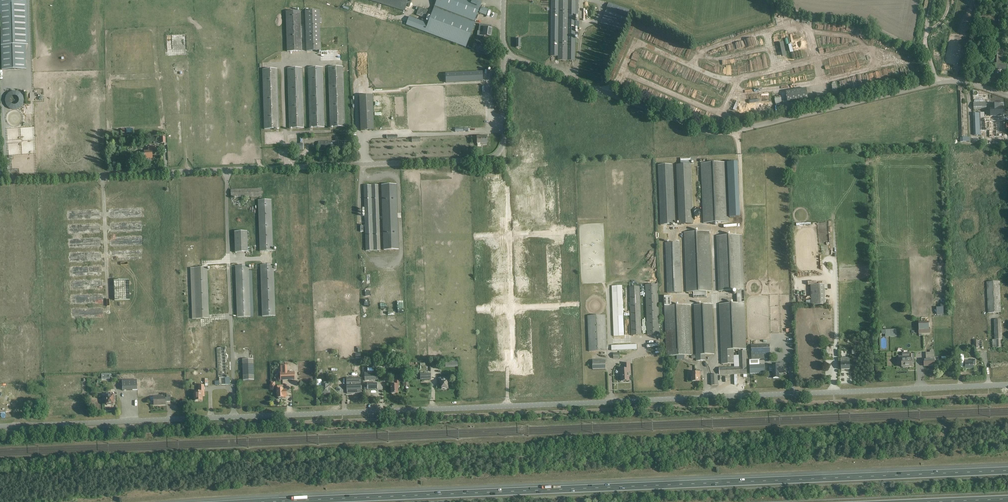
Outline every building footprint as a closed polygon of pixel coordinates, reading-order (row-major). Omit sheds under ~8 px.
[(2,70),(26,69),(26,45),(28,44),(27,0),(0,0),(0,18),(2,70)] [(405,11),(407,4),(410,5),(412,0),(369,0),(405,11)] [(466,47),(476,23),(474,22),(482,2),(478,0),(437,0),(428,24),(409,17),(406,25),(466,47)] [(575,33),(576,27),(579,27),(579,22),(575,22),(575,16),(578,16),(578,0),(566,0),(551,0),(551,56),(558,56),(558,60),(575,61),(575,37),(578,37),(578,33),(575,33)] [(481,7),(479,13),(486,16),(488,10),(481,7)] [(319,10),(305,11),(306,51),(321,51),(321,47),(320,42),(320,23),(322,23),(322,18),(320,18),(319,10)] [(286,12),(287,52),(302,51),(300,11),(286,12)] [(996,63),(995,70),(1007,70),(1007,64),(1003,64),(1005,13),(999,12),(997,63),(996,63)] [(491,29),(491,26),(480,24),(478,31),(484,32),(483,36),(490,37),(491,29)] [(167,59),(187,58),(187,39),(179,39),(179,41),(174,42),(174,53),(167,53),(167,59)] [(486,48),(477,45),(475,50),(485,53),(486,48)] [(343,67),(328,68),(330,126),(330,127),(345,127),(345,125),(344,103),(343,67)] [(302,68),(287,69),(289,128),(304,127),(302,68)] [(322,68),(308,68),(310,127),(310,128),(324,127),(324,126),(322,68)] [(277,69),(262,70),(264,130),(279,129),(277,69)] [(445,74),(446,83),(483,81),(482,72),(445,74)] [(989,73),(987,83),(999,86),(1001,76),(989,73)] [(806,88),(786,92),(787,102),(808,99),(806,88)] [(361,131),(374,130),(373,95),(359,96),(361,131)] [(986,102),(973,102),(973,110),(987,110),(986,102)] [(995,104),(990,104),(990,108),(990,116),(998,116),(999,116),(1003,116),(1003,114),(1003,107),(999,107),(998,104),(995,104)] [(973,113),(973,135),(981,135),(980,113),(973,113)] [(1004,137),(1003,121),(990,121),(990,118),(984,118),(981,118),(981,130),(983,130),(989,130),(989,137),(1004,137)] [(486,137),(477,137),(477,144),(481,144),(481,145),(487,145),(486,137)] [(330,141),(318,142),(319,151),(330,151),(330,141)] [(144,159),(153,159),(152,151),(156,151),(156,147),(148,147),(148,151),(144,151),(144,159)] [(726,162),(701,163),(703,224),(729,222),(726,162)] [(691,164),(677,165),(679,225),(693,224),(691,164)] [(675,225),(673,165),(658,165),(661,225),(675,225)] [(380,250),(378,185),(363,186),(366,251),(380,250)] [(396,185),(382,185),(384,250),(398,250),(396,185)] [(262,196),(262,188),(231,190),(231,198),(262,196)] [(259,252),(273,251),(271,200),(258,200),(259,252)] [(235,253),(248,252),(247,231),(234,232),(235,253)] [(710,231),(684,232),(686,293),(693,292),(694,298),(707,298),(706,292),(712,292),(710,231)] [(742,235),(716,236),(719,291),(744,290),(742,235)] [(680,242),(665,243),(667,294),(682,293),(680,242)] [(260,265),(262,317),(275,316),(273,265),(260,265)] [(246,266),(235,266),(237,318),(250,317),(254,317),(252,285),(252,271),(249,271),(249,269),(248,266),(246,266)] [(192,319),(209,319),(207,267),(190,268),(192,319)] [(986,282),(988,313),(1001,313),(1000,281),(986,282)] [(116,304),(131,303),(129,284),(119,284),(119,286),(123,286),(123,289),(122,289),(122,292),(116,293),(117,298),(116,298),(116,304)] [(658,284),(645,285),(647,335),(660,335),(658,284)] [(810,286),(811,306),(825,305),(825,285),(810,286)] [(623,286),(612,286),(613,315),(614,336),(625,336),(624,318),(623,286)] [(640,287),(629,287),(631,336),(642,335),(640,287)] [(737,303),(719,304),(719,318),(721,364),(735,364),(734,356),(734,352),(734,350),(734,349),(739,349),(741,349),(743,349),(746,349),(747,349),(745,318),(745,303),(744,303),(744,290),(737,291),(737,303)] [(671,296),(664,296),(664,306),(665,318),(666,356),(692,355),(690,318),(690,305),(672,306),(671,296)] [(712,304),(694,305),(696,361),(705,361),(705,356),(707,356),(707,355),(714,354),(712,304)] [(605,315),(601,315),(587,316),(589,352),(607,351),(605,315)] [(994,320),(994,340),(992,340),(992,348),(1004,348),(1004,339),(1002,339),(1001,319),(994,320)] [(557,341),(564,341),(564,325),(561,325),(561,321),(552,321),(552,335),(552,339),(557,339),(557,341)] [(929,321),(918,322),(919,328),(919,331),(929,330),(929,328),(929,321)] [(982,340),(973,341),(974,349),(982,348),(982,340)] [(759,359),(770,359),(769,344),(751,345),(751,360),(759,359)] [(226,378),(225,348),(217,348),(218,379),(219,378),(219,381),(215,381),(215,385),(230,385),(230,378),(226,378)] [(735,367),(719,368),(719,375),(747,374),(747,352),(746,352),(746,349),(743,349),(743,352),(741,352),(741,349),(739,349),(739,352),(738,352),(738,355),(739,367),(735,367)] [(899,363),(901,363),(902,367),(912,367),(911,360),(913,360),(913,354),(909,354),(909,352),(902,353),(902,356),(898,356),(899,363)] [(850,370),(849,363),(849,358),(841,358),(841,370),(850,370)] [(243,381),(254,380),(253,359),(242,360),(243,381)] [(973,369),(973,364),(975,364),(975,359),(971,359),(971,361),(965,361),(965,369),(973,369)] [(606,360),(593,361),(593,370),(606,369),(606,360)] [(621,381),(629,381),(629,370),(631,370),(630,364),(625,364),(625,369),(620,370),(620,374),(621,374),(621,381)] [(776,366),(773,366),(773,378),(779,378),(779,373),(784,373),(784,368),(783,368),(783,364),(776,364),(776,366)] [(759,365),(750,366),(750,374),(765,373),(764,365),(759,365)] [(280,372),(280,380),(295,379),(295,372),(287,372),(287,366),(280,366),(280,372)] [(701,379),(700,373),(700,370),(696,370),(696,373),(690,373),(690,377),(692,377),(692,382),(700,381),(700,379),(701,379)] [(348,384),(349,390),(347,390),(347,394),(349,393),(361,393),(360,377),(346,378),(346,384),(348,384)] [(447,377),(440,378),(440,380),(439,380),(439,384),(441,384),(441,389),(448,389),(447,377)] [(138,390),(137,379),(122,380),(123,391),(138,390)] [(397,389),(399,389),(399,381),(393,381),(393,385),(391,385),(391,394),(398,393),(397,389)] [(329,387),(328,382),(321,383),(321,387),(321,395),(329,395),(329,387)] [(202,395),(204,395),(204,385),(198,386),(198,392),(195,392),(195,401),(202,401),(202,395)] [(283,397),(286,397),(286,390),(283,390),(283,389),(277,389),(277,391),(276,391),(276,394),(277,394),(277,398),(278,398),(279,399),(281,399),(282,398),(283,398),(283,397)] [(113,404),(113,399),(115,399),(115,395),(114,395),(114,393),(110,393),(110,396),(106,396),(106,405),(107,405),(107,406),(110,405),(110,404),(113,404)] [(153,397),(154,405),(165,405),(165,402),(171,402),(171,395),(166,396),(167,398),(165,398),(165,397),(153,397)]
